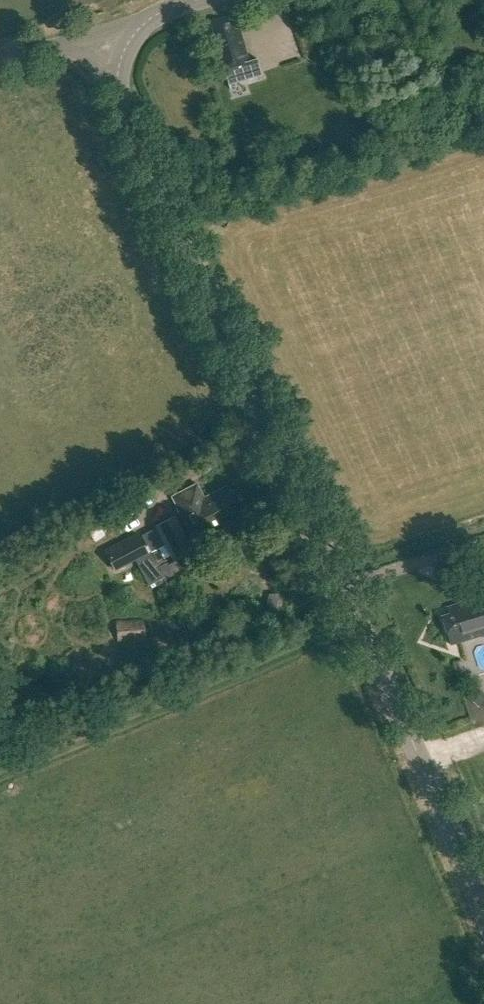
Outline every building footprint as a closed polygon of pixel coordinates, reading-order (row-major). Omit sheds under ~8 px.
[(377,29),(391,27),(389,13),(375,15),(377,29)] [(222,71),(224,79),(237,75),(234,68),(249,63),(239,29),(235,31),(232,23),(213,29),(216,36),(210,38),(220,72),(222,71)] [(271,68),(258,70),(262,95),(275,93),(271,68)] [(202,422),(195,426),(200,435),(207,431),(202,422)] [(172,498),(196,543),(244,518),(241,512),(248,508),(238,490),(231,494),(228,487),(204,499),(197,485),(172,498)] [(173,518),(156,527),(175,563),(192,554),(173,518)] [(138,535),(106,552),(115,570),(148,553),(138,535)] [(160,549),(152,553),(159,567),(167,563),(160,549)] [(442,617),(451,645),(483,635),(483,597),(470,601),(471,603),(462,606),(461,604),(448,608),(450,615),(442,617)]
